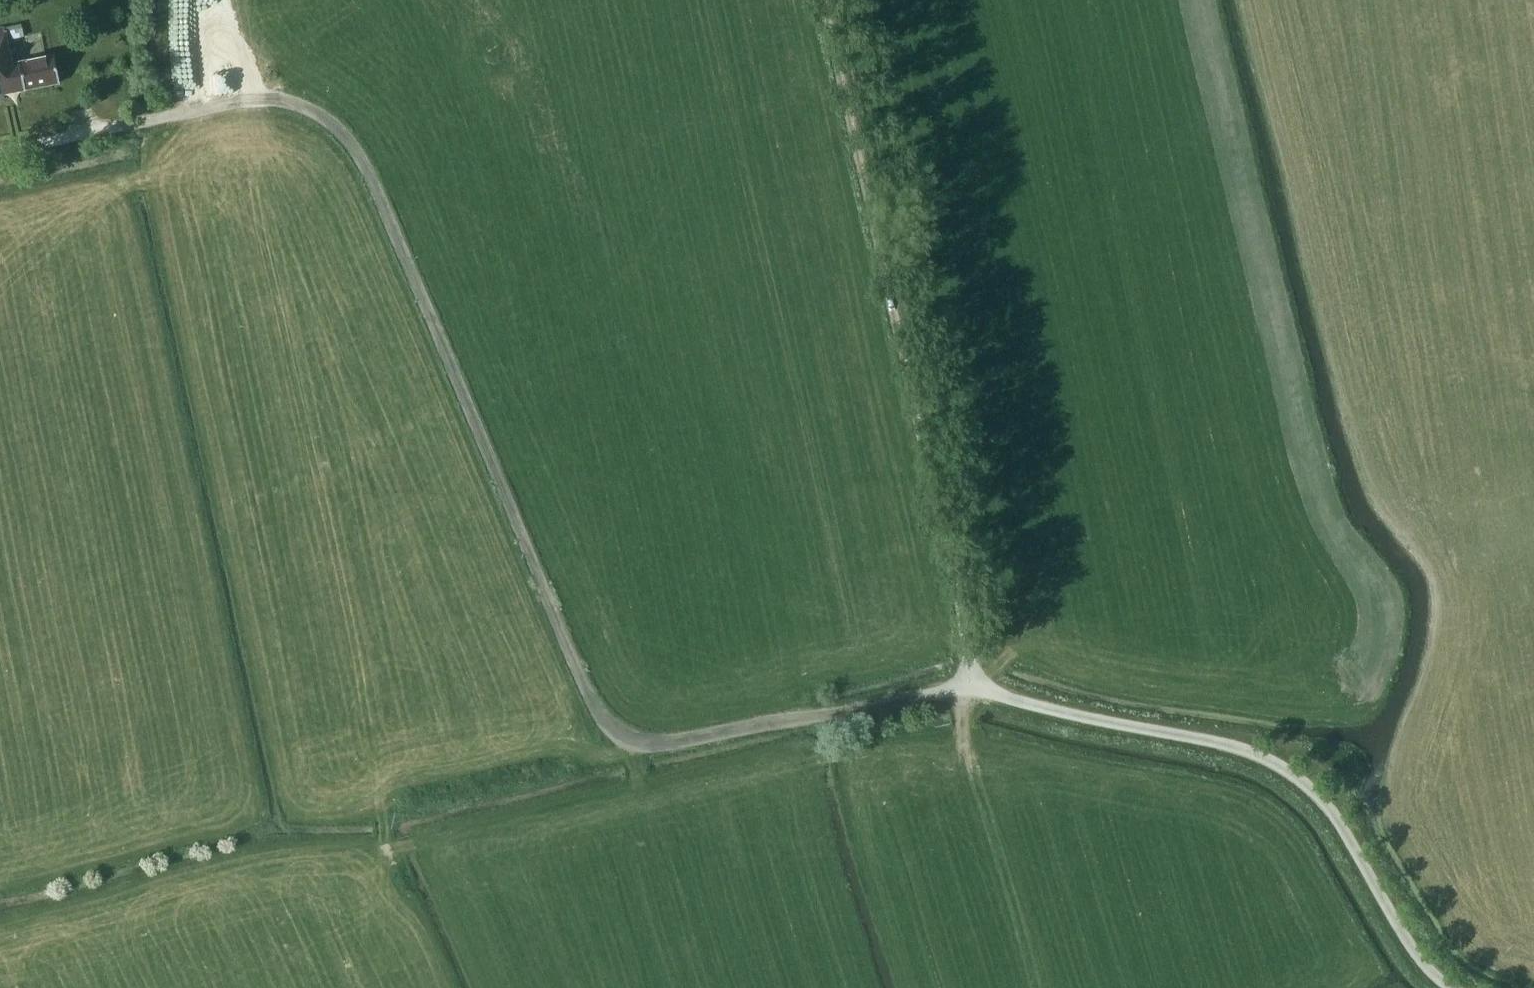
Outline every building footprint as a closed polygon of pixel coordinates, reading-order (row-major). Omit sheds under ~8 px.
[(6,99),(5,96),(61,83),(54,54),(13,64),(5,28),(0,29),(0,101),(6,99)]
